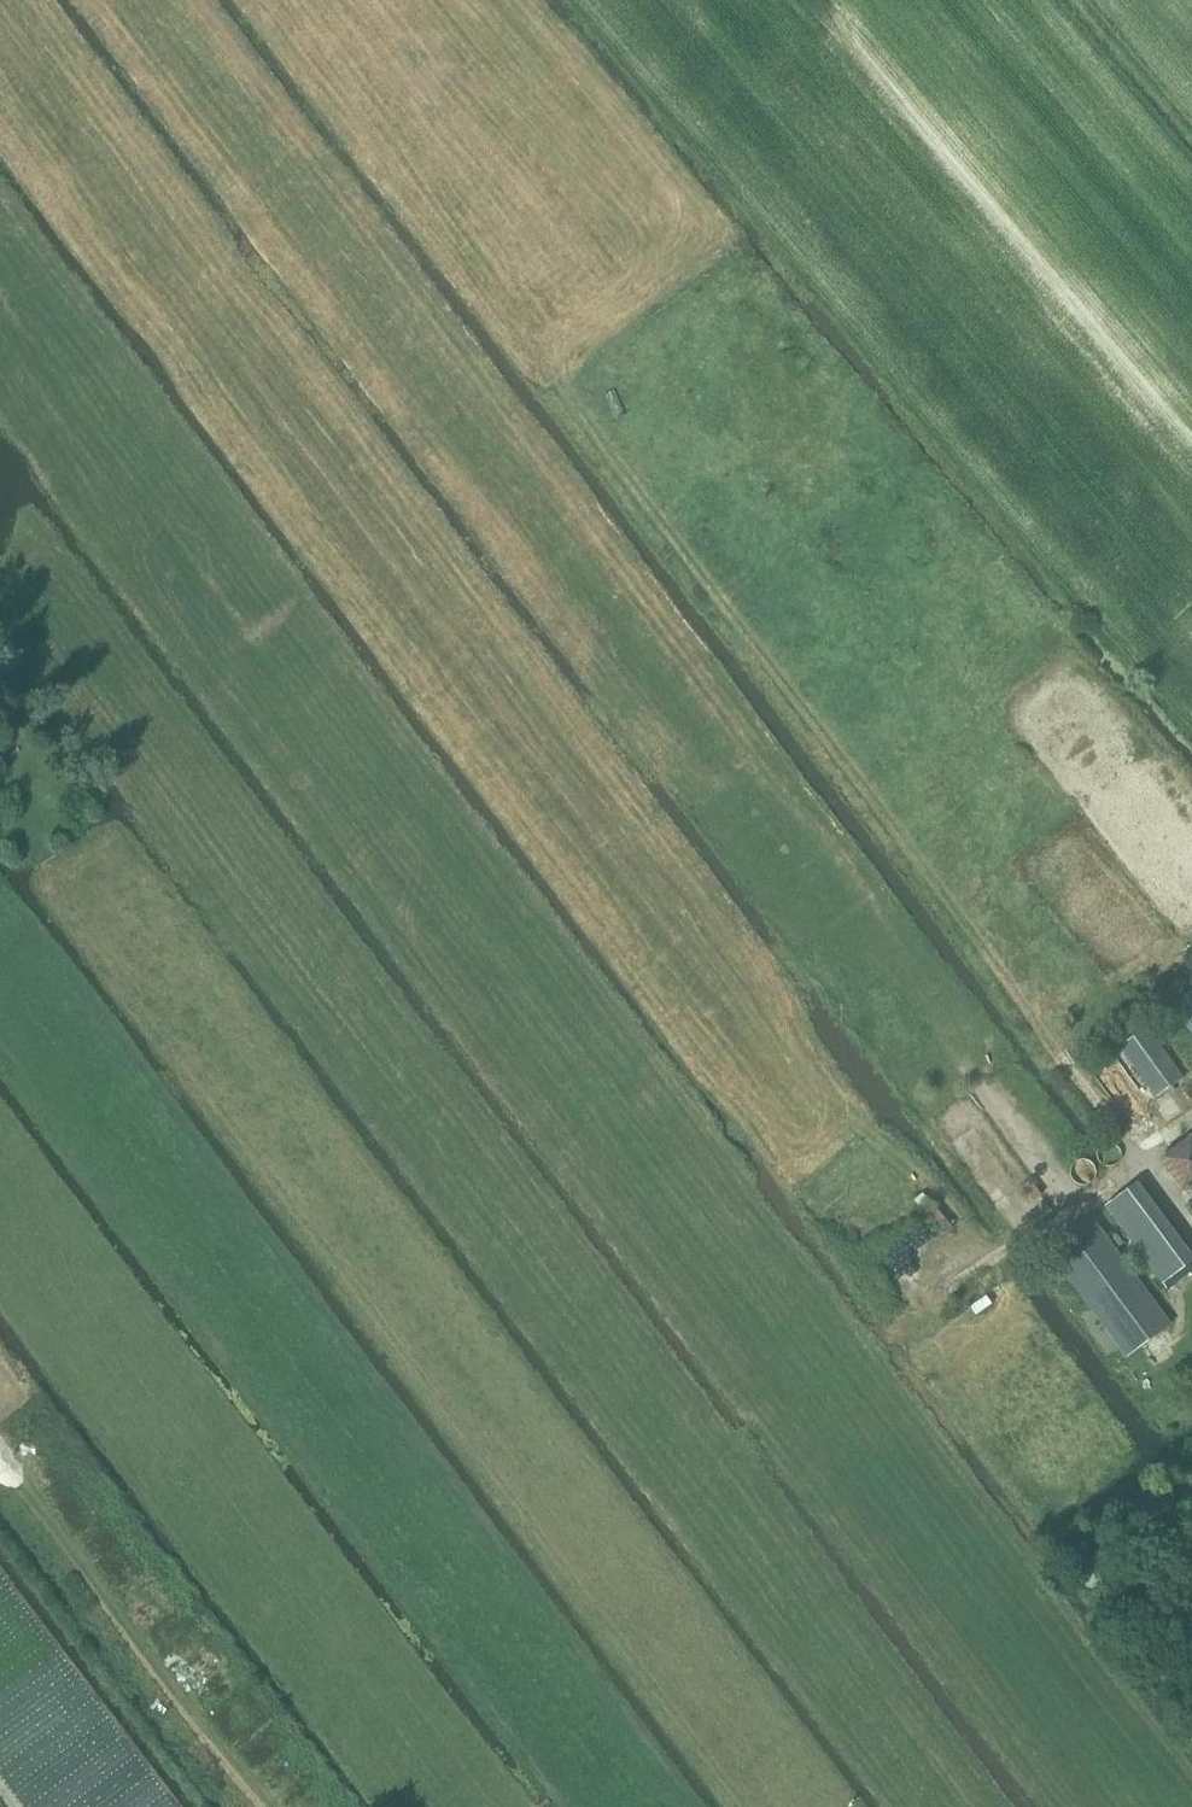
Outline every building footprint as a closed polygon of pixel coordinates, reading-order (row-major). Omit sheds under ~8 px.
[(1171,1004),(1191,1032),(1191,988),(1171,1004)] [(1177,1089),(1185,1083),(1181,1078),(1184,1076),(1147,1026),(1119,1046),(1156,1097),(1174,1084),(1177,1089)] [(1137,1181),(1105,1205),(1127,1237),(1114,1246),(1090,1214),(1046,1248),(1126,1356),(1172,1324),(1149,1293),(1191,1262),(1191,1255),(1137,1181)]
